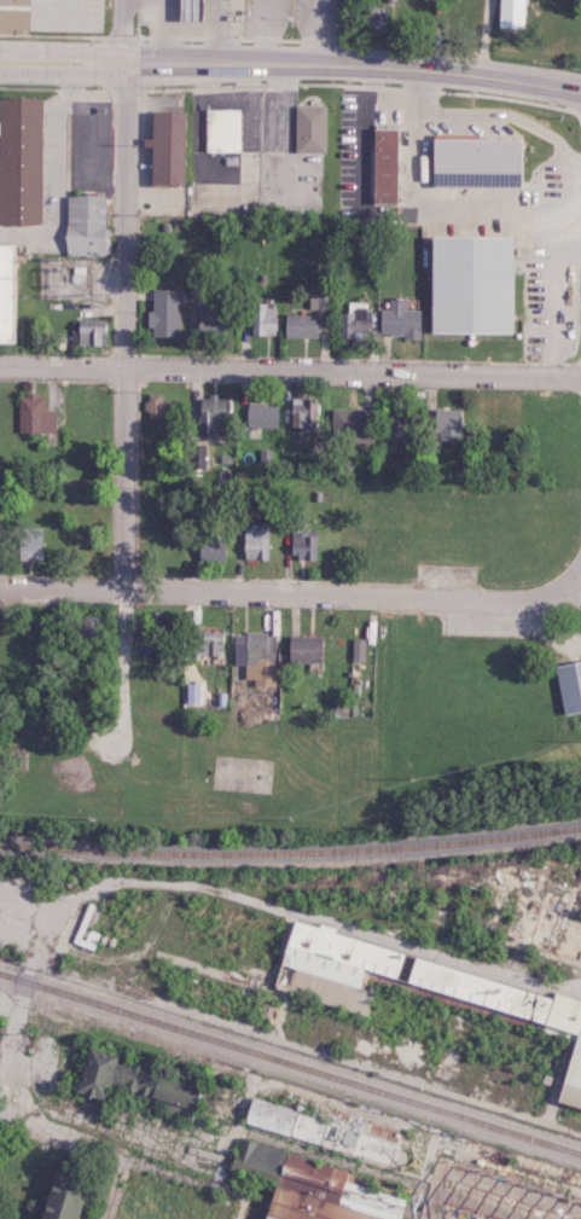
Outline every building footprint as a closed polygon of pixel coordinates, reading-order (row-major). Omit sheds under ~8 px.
[(175,23),(175,0),(197,0),(197,23),(175,23)] [(528,0),(498,0),(497,28),(527,28),(528,0)] [(361,30),(387,31),(388,7),(362,5),(361,30)] [(39,224),(0,224),(0,98),(37,98),(39,224)] [(324,152),(325,105),(295,105),(294,151),(324,152)] [(205,152),(240,151),(240,108),(204,109),(205,152)] [(149,186),(150,110),(178,110),(176,187),(149,186)] [(368,201),(370,126),(394,127),(393,202),(368,201)] [(431,174),(431,143),(512,143),(512,174),(431,174)] [(60,255),(62,197),(99,197),(98,255),(60,255)] [(425,336),(424,238),(515,237),(516,335),(425,336)] [(11,342),(11,244),(0,244),(0,342),(11,342)] [(178,288),(151,289),(151,311),(148,311),(148,337),(179,336),(178,288)] [(309,309),(328,309),(328,291),(309,292),(309,309)] [(418,336),(419,309),(405,308),(406,297),(389,297),(389,309),(380,309),(379,335),(418,336)] [(338,311),(338,338),(351,338),(351,331),(367,331),(367,302),(347,301),(347,312),(338,311)] [(196,302),(195,332),(219,333),(220,302),(196,302)] [(252,335),(274,334),(274,304),(251,304),(252,335)] [(283,336),(315,337),(316,315),(283,314),(283,336)] [(105,345),(105,319),(77,318),(76,345),(105,345)] [(159,392),(145,393),(145,418),(170,417),(170,399),(160,400),(159,392)] [(18,432),(54,431),(54,410),(43,410),(43,394),(18,394),(18,432)] [(199,395),(197,435),(224,436),(226,397),(199,395)] [(290,426),(316,426),(316,398),(289,398),(290,426)] [(277,426),(276,404),(246,404),(246,427),(277,426)] [(370,440),(370,409),(332,408),(331,440),(370,440)] [(462,442),(463,410),(433,409),(432,441),(462,442)] [(383,439),(400,440),(401,415),(385,414),(383,439)] [(205,444),(188,443),(187,468),(204,469),(205,444)] [(268,522),(243,521),(242,559),(267,560),(268,522)] [(18,559),(43,559),(43,528),(18,527),(18,559)] [(291,557),(315,557),(314,531),(290,532),(291,557)] [(198,563),(223,562),(222,534),(197,535),(198,563)] [(100,617),(70,616),(69,643),(100,643),(100,617)] [(191,655),(220,656),(221,627),(207,626),(207,630),(192,630),(191,655)] [(274,686),(274,634),(234,634),(234,665),(245,665),(245,679),(254,679),(254,686),(274,686)] [(320,663),(320,636),(288,636),(288,663),(320,663)] [(562,713),(580,710),(580,660),(553,664),(562,713)] [(332,934),(334,927),(318,923),(317,926),(289,919),(278,965),(357,985),(361,971),(393,979),(400,951),(332,934)] [(72,943),(93,949),(98,932),(77,926),(72,943)] [(580,1112),(580,1002),(551,995),(551,996),(409,959),(403,983),(426,989),(425,993),(544,1023),(542,1032),(570,1039),(553,1104),(580,1112)] [(357,988),(292,969),(287,986),(274,982),(272,987),(369,1015),(375,993),(357,987),(357,988)] [(71,1093),(100,1100),(103,1086),(166,1102),(164,1111),(185,1117),(195,1079),(82,1050),(71,1093)] [(241,1123),(320,1145),(327,1120),(248,1098),(241,1123)] [(235,1128),(229,1218),(364,1218),(235,1128)] [(81,1179),(46,1170),(33,1218),(70,1218),(81,1179)]
